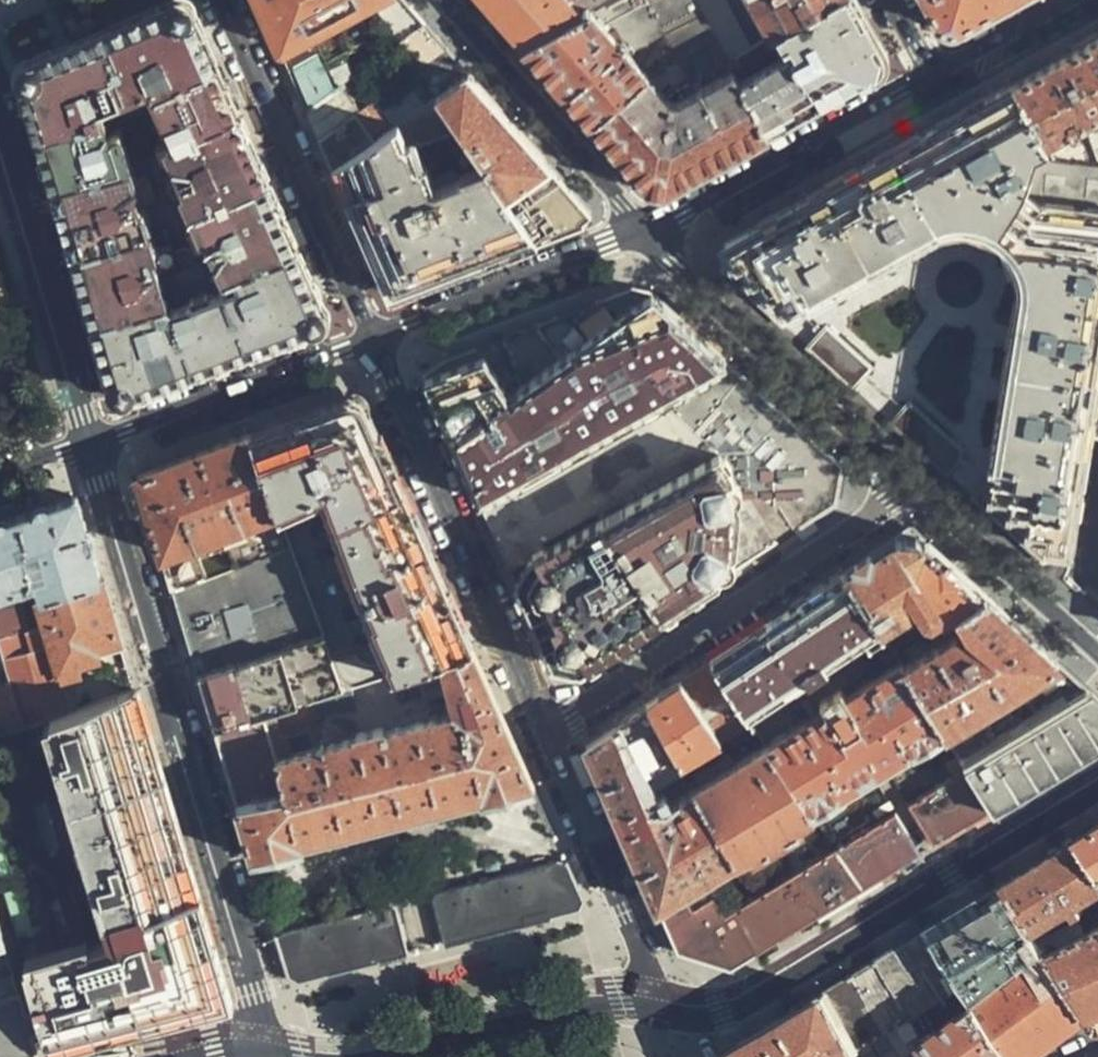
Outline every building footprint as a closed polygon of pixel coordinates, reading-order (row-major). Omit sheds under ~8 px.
[(294,82),(304,107),(354,70),(342,55),(345,48),(349,50),(373,36),(362,15),(325,33),(321,27),(370,0),(257,0),(294,82)] [(444,46),(404,0),(373,0),(378,11),(376,18),(376,20),(376,21),(378,23),(379,24),(381,24),(386,25),(395,43),(398,41),(415,67),(444,46)] [(523,46),(609,0),(483,0),(523,46)] [(583,114),(648,189),(665,190),(715,162),(768,133),(731,65),(701,9),(696,0),(609,0),(523,46),(583,114)] [(831,0),(753,0),(771,32),(762,38),(736,19),(732,22),(721,0),(717,0),(701,9),(731,65),(791,26),(831,0)] [(854,0),(831,0),(791,26),(830,99),(838,95),(874,75),(882,49),(865,18),(854,0)] [(943,25),(946,28),(950,30),(956,29),(1009,0),(928,0),(943,25)] [(129,18),(108,27),(128,96),(141,91),(149,92),(216,65),(210,50),(189,5),(184,3),(182,2),(178,1),(171,2),(129,18)] [(830,99),(791,26),(731,65),(768,133),(830,99)] [(18,67),(18,74),(36,136),(98,112),(103,105),(128,96),(108,27),(40,55),(23,62),(18,67)] [(1097,35),(1057,58),(1012,84),(1054,161),(1097,164),(1097,35)] [(518,128),(444,46),(415,67),(537,242),(583,223),(588,207),(518,128)] [(166,146),(238,114),(216,65),(149,92),(150,94),(158,115),(142,121),(154,152),(166,146)] [(537,242),(415,67),(373,97),(392,124),(374,137),(331,168),(375,265),(382,283),(407,292),(429,283),(537,242)] [(354,70),(304,107),(317,137),(353,111),(373,97),(354,70)] [(1012,84),(950,118),(895,149),(822,190),(726,243),(723,269),(780,321),(801,301),(818,292),(816,289),(822,286),(895,247),(945,219),(961,216),(980,219),(986,222),(1003,233),(1014,246),(1023,263),(1027,285),(1016,350),(997,454),(994,455),(992,466),(991,474),(971,496),(1043,561),(1070,553),(1087,435),(1097,437),(1097,164),(1054,161),(1012,84)] [(317,137),(331,168),(374,137),(353,111),(317,137)] [(98,112),(36,136),(43,161),(51,187),(130,167),(118,131),(108,133),(105,129),(98,112)] [(192,254),(207,248),(192,212),(267,180),(252,147),(238,114),(166,146),(167,149),(176,172),(157,178),(167,200),(159,202),(151,205),(158,224),(164,239),(174,236),(184,233),(190,248),(192,254)] [(130,167),(51,187),(61,220),(71,253),(147,228),(139,203),(152,198),(148,180),(134,180),(130,167)] [(218,274),(296,245),(281,211),(267,180),(192,212),(207,248),(218,274)] [(80,286),(91,322),(167,294),(159,267),(174,262),(171,253),(169,244),(153,250),(147,228),(71,253),(80,286)] [(306,267),(296,245),(218,274),(207,248),(192,254),(190,248),(186,248),(181,247),(178,248),(171,253),(174,262),(159,267),(167,294),(91,322),(110,387),(112,391),(115,393),(122,396),(130,396),(172,380),(225,360),(276,341),(314,327),(320,323),(322,318),(323,312),(322,304),(306,267)] [(422,375),(476,499),(509,481),(674,388),(724,359),(649,290),(631,286),(529,326),(445,358),(422,375)] [(827,325),(807,347),(852,387),(870,366),(827,325)] [(739,372),(724,359),(674,388),(681,398),(667,407),(701,435),(719,415),(708,406),(739,372)] [(755,386),(739,372),(708,406),(719,415),(724,419),(755,386)] [(715,449),(736,449),(749,435),(742,427),(768,400),(755,386),(724,419),(719,415),(701,435),(706,440),(715,449)] [(310,407),(248,430),(288,542),(318,627),(339,685),(351,687),(441,656),(471,645),(429,550),(366,407),(341,395),(310,407)] [(752,448),(784,413),(768,400),(742,427),(749,435),(736,449),(752,448)] [(491,533),(507,569),(598,516),(715,449),(706,440),(701,435),(667,407),(515,491),(509,481),(476,499),(491,533)] [(763,463),(797,425),(784,413),(752,448),(736,449),(715,449),(729,472),(734,480),(759,478),(759,484),(765,484),(764,468),(763,463)] [(764,468),(776,468),(787,467),(813,440),(797,425),(763,463),(764,468)] [(288,542),(248,430),(190,451),(138,472),(161,551),(172,589),(288,542)] [(802,477),(826,452),(818,444),(813,440),(787,467),(776,468),(777,479),(802,477)] [(598,516),(623,553),(673,521),(680,529),(731,496),(729,472),(715,449),(598,516)] [(734,480),(745,499),(755,497),(755,494),(778,492),(804,491),(806,507),(813,518),(838,501),(842,465),(826,452),(802,477),(777,479),(776,468),(764,468),(765,484),(759,484),(759,478),(734,480)] [(623,553),(665,616),(682,604),(774,544),(745,499),(734,480),(729,472),(731,496),(680,529),(673,521),(623,553)] [(779,503),(796,529),(813,518),(806,507),(804,491),(778,492),(779,503)] [(745,499),(774,544),(796,529),(779,503),(778,492),(755,494),(755,497),(745,499)] [(0,521),(0,592),(27,584),(30,574),(38,576),(43,594),(101,575),(91,541),(76,494),(0,521)] [(589,665),(665,616),(623,553),(598,516),(507,569),(547,660),(567,663),(589,665)] [(947,621),(986,595),(954,567),(911,527),(847,570),(883,631),(892,646),(943,615),(947,621)] [(288,542),(172,589),(197,671),(318,627),(288,542)] [(772,619),(711,660),(746,719),(883,631),(847,570),(772,619)] [(101,575),(43,594),(22,602),(31,625),(0,636),(0,641),(2,647),(10,676),(23,722),(74,705),(72,701),(81,698),(75,677),(67,680),(66,676),(83,669),(80,660),(122,646),(113,615),(101,575)] [(986,595),(947,621),(897,654),(945,733),(958,755),(991,809),(1004,801),(1097,745),(1097,697),(1075,676),(986,595)] [(0,609),(0,636),(31,625),(22,602),(0,609)] [(318,627),(197,671),(205,700),(214,727),(339,685),(318,627)] [(476,655),(471,645),(441,656),(447,674),(439,677),(417,684),(423,701),(451,692),(456,706),(384,728),(382,725),(355,734),(354,730),(318,739),(309,728),(314,711),(358,707),(351,687),(339,685),(214,727),(252,856),(303,843),(302,839),(482,794),(484,799),(534,786),(476,655)] [(897,654),(762,744),(807,815),(849,791),(847,788),(879,769),(910,750),(913,752),(945,733),(897,654)] [(711,660),(680,679),(718,738),(724,734),(746,719),(711,660)] [(23,722),(10,676),(0,680),(0,729),(23,722)] [(718,738),(680,679),(666,689),(584,743),(648,886),(677,952),(729,967),(756,951),(799,926),(835,904),(860,889),(832,847),(721,914),(702,883),(709,871),(746,849),(752,854),(797,827),(795,822),(807,815),(762,744),(732,763),(718,738)] [(28,979),(46,1041),(59,1038),(66,1018),(85,1012),(88,1005),(102,1000),(105,1007),(113,1010),(135,1003),(141,1007),(193,990),(203,971),(175,871),(166,867),(150,814),(155,804),(150,785),(137,781),(134,772),(132,764),(144,760),(140,743),(150,740),(134,685),(74,705),(23,722),(0,729),(0,880),(28,979)] [(746,719),(724,734),(732,746),(755,731),(746,719)] [(59,1038),(46,1041),(47,1046),(209,1003),(222,978),(150,740),(140,743),(144,760),(132,764),(134,772),(137,781),(150,785),(155,804),(150,814),(166,867),(175,871),(203,971),(193,990),(141,1007),(135,1003),(113,1010),(105,1007),(102,1000),(88,1005),(85,1012),(66,1018),(59,1038)] [(933,845),(991,809),(958,755),(948,762),(955,775),(907,803),(922,827),(933,845)] [(832,847),(860,889),(920,853),(909,834),(895,809),(832,847)] [(1084,832),(1097,855),(1097,824),(1084,832)] [(1084,832),(1045,856),(1008,878),(1039,929),(1052,922),(1054,926),(1062,921),(1059,916),(1094,894),(1097,900),(1097,899),(1097,855),(1084,832)] [(583,897),(567,861),(563,862),(560,859),(436,890),(433,898),(445,943),(580,909),(583,897)] [(1008,878),(877,958),(926,1041),(984,999),(1016,1056),(1035,1056),(1066,1033),(1091,1015),(1048,944),(1039,929),(1008,878)] [(296,981),(407,953),(395,908),(386,902),(278,929),(279,932),(275,933),(288,977),(296,981)] [(1092,917),(1097,927),(1088,932),(1082,921),(1059,933),(1059,937),(1048,944),(1091,1015),(1097,1013),(1097,914),(1092,917)] [(35,1048),(0,926),(0,1056),(3,1056),(35,1048)] [(877,958),(850,974),(823,990),(860,1056),(936,1056),(926,1041),(877,958)] [(823,990),(806,1001),(722,1051),(725,1056),(833,1056),(835,1055),(836,1056),(860,1056),(823,990)] [(926,1041),(936,1056),(1016,1056),(984,999),(926,1041)]
